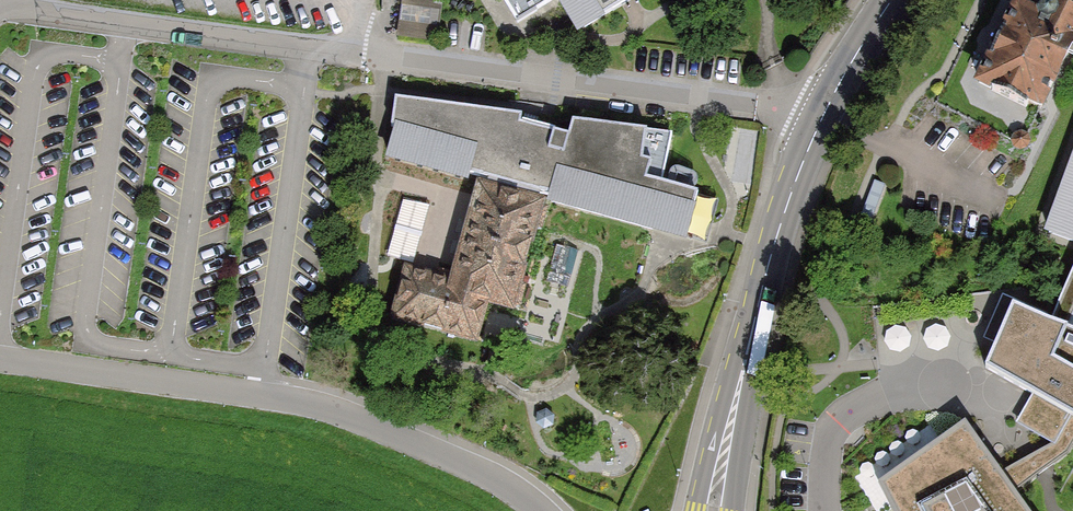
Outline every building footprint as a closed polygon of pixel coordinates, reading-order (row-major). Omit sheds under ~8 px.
[(398,39),(437,44),(443,0),(404,0),(398,39)] [(518,16),(545,0),(509,0),(518,16)] [(576,34),(627,5),(624,0),(556,0),(576,34)] [(1058,0),(1017,0),(978,87),(1044,116),(1070,56),(1072,51),(1072,7),(1058,0)] [(647,131),(397,100),(396,124),(384,159),(465,180),(468,169),(479,172),(546,193),(550,195),(548,209),(683,251),(696,194),(646,181),(648,164),(640,162),(647,131)] [(1044,243),(1072,253),(1072,155),(1044,243)] [(546,193),(479,172),(449,278),(407,263),(390,318),(479,347),(490,312),(514,317),(546,193)] [(417,259),(430,208),(405,201),(392,253),(417,259)] [(1049,338),(1065,346),(1072,327),(1072,281),(1049,338)] [(1011,320),(986,384),(1031,408),(1020,430),(1054,449),(1004,476),(1013,489),(1044,471),(1066,457),(1072,446),(1072,349),(1065,346),(1049,338),(1011,320)] [(883,489),(893,510),(1028,510),(1013,489),(1004,476),(964,432),(883,489)]
